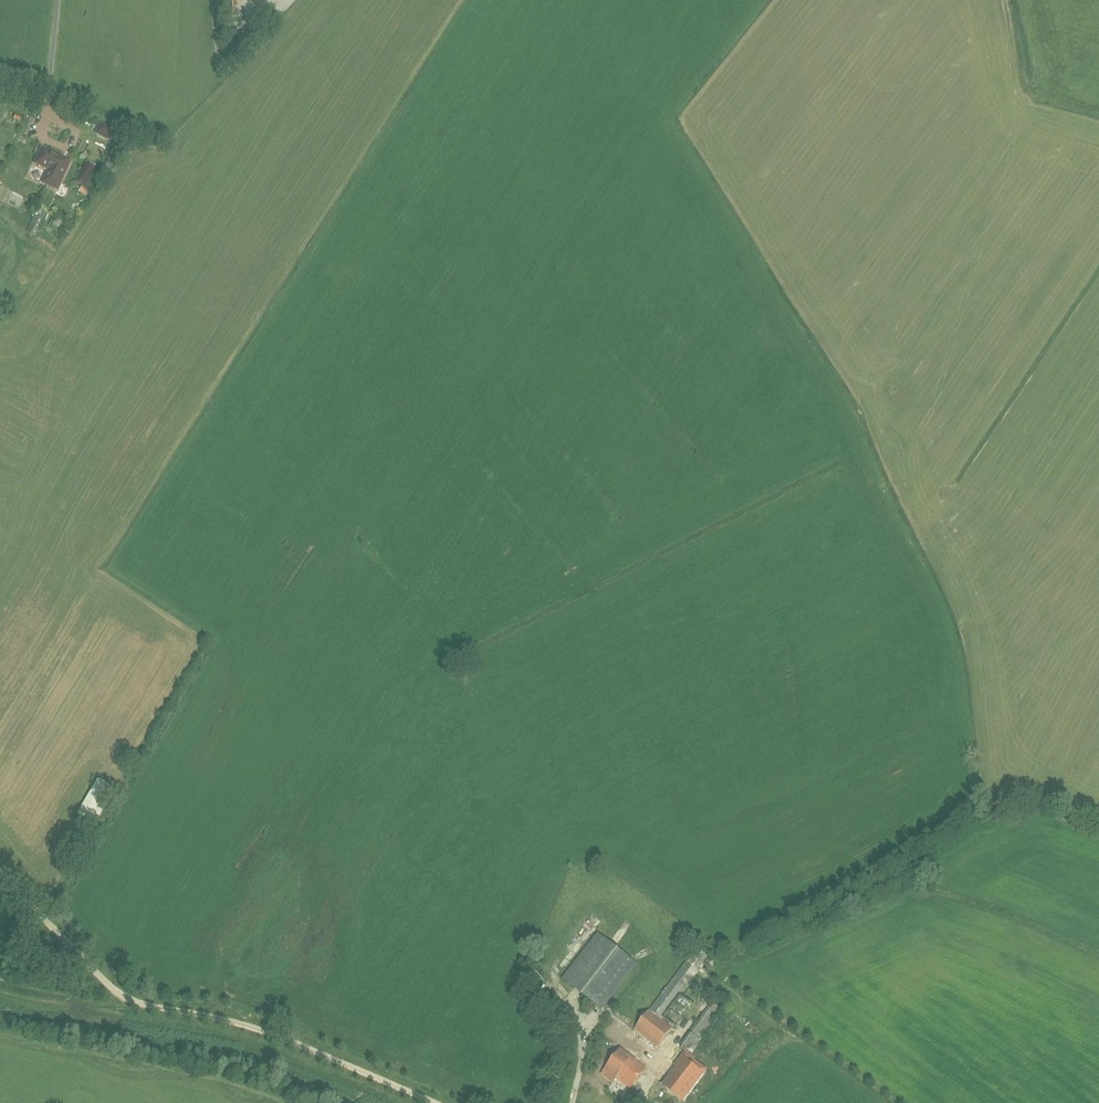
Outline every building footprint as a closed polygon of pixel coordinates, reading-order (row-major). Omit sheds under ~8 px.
[(123,135),(100,124),(95,133),(119,144),(123,135)] [(57,189),(69,161),(41,148),(35,163),(48,169),(42,183),(57,189)] [(101,152),(92,148),(82,169),(91,173),(101,152)] [(91,189),(82,185),(79,192),(87,196),(91,189)] [(34,216),(27,233),(33,236),(41,219),(34,216)] [(88,821),(98,805),(86,798),(77,815),(88,821)] [(637,963),(598,933),(562,979),(601,1009),(637,963)] [(674,1027),(663,1020),(712,956),(698,945),(650,1009),(634,1030),(659,1049),(674,1027)] [(695,1032),(704,1039),(726,1011),(717,1004),(695,1032)] [(625,1037),(630,1029),(618,1021),(612,1029),(625,1037)] [(679,1093),(703,1064),(696,1059),(689,1053),(691,1050),(683,1043),(672,1057),(675,1060),(671,1065),(670,1065),(660,1077),(677,1091),(679,1093)] [(631,1088),(646,1068),(621,1048),(605,1069),(601,1074),(611,1081),(615,1076),(631,1088)]
